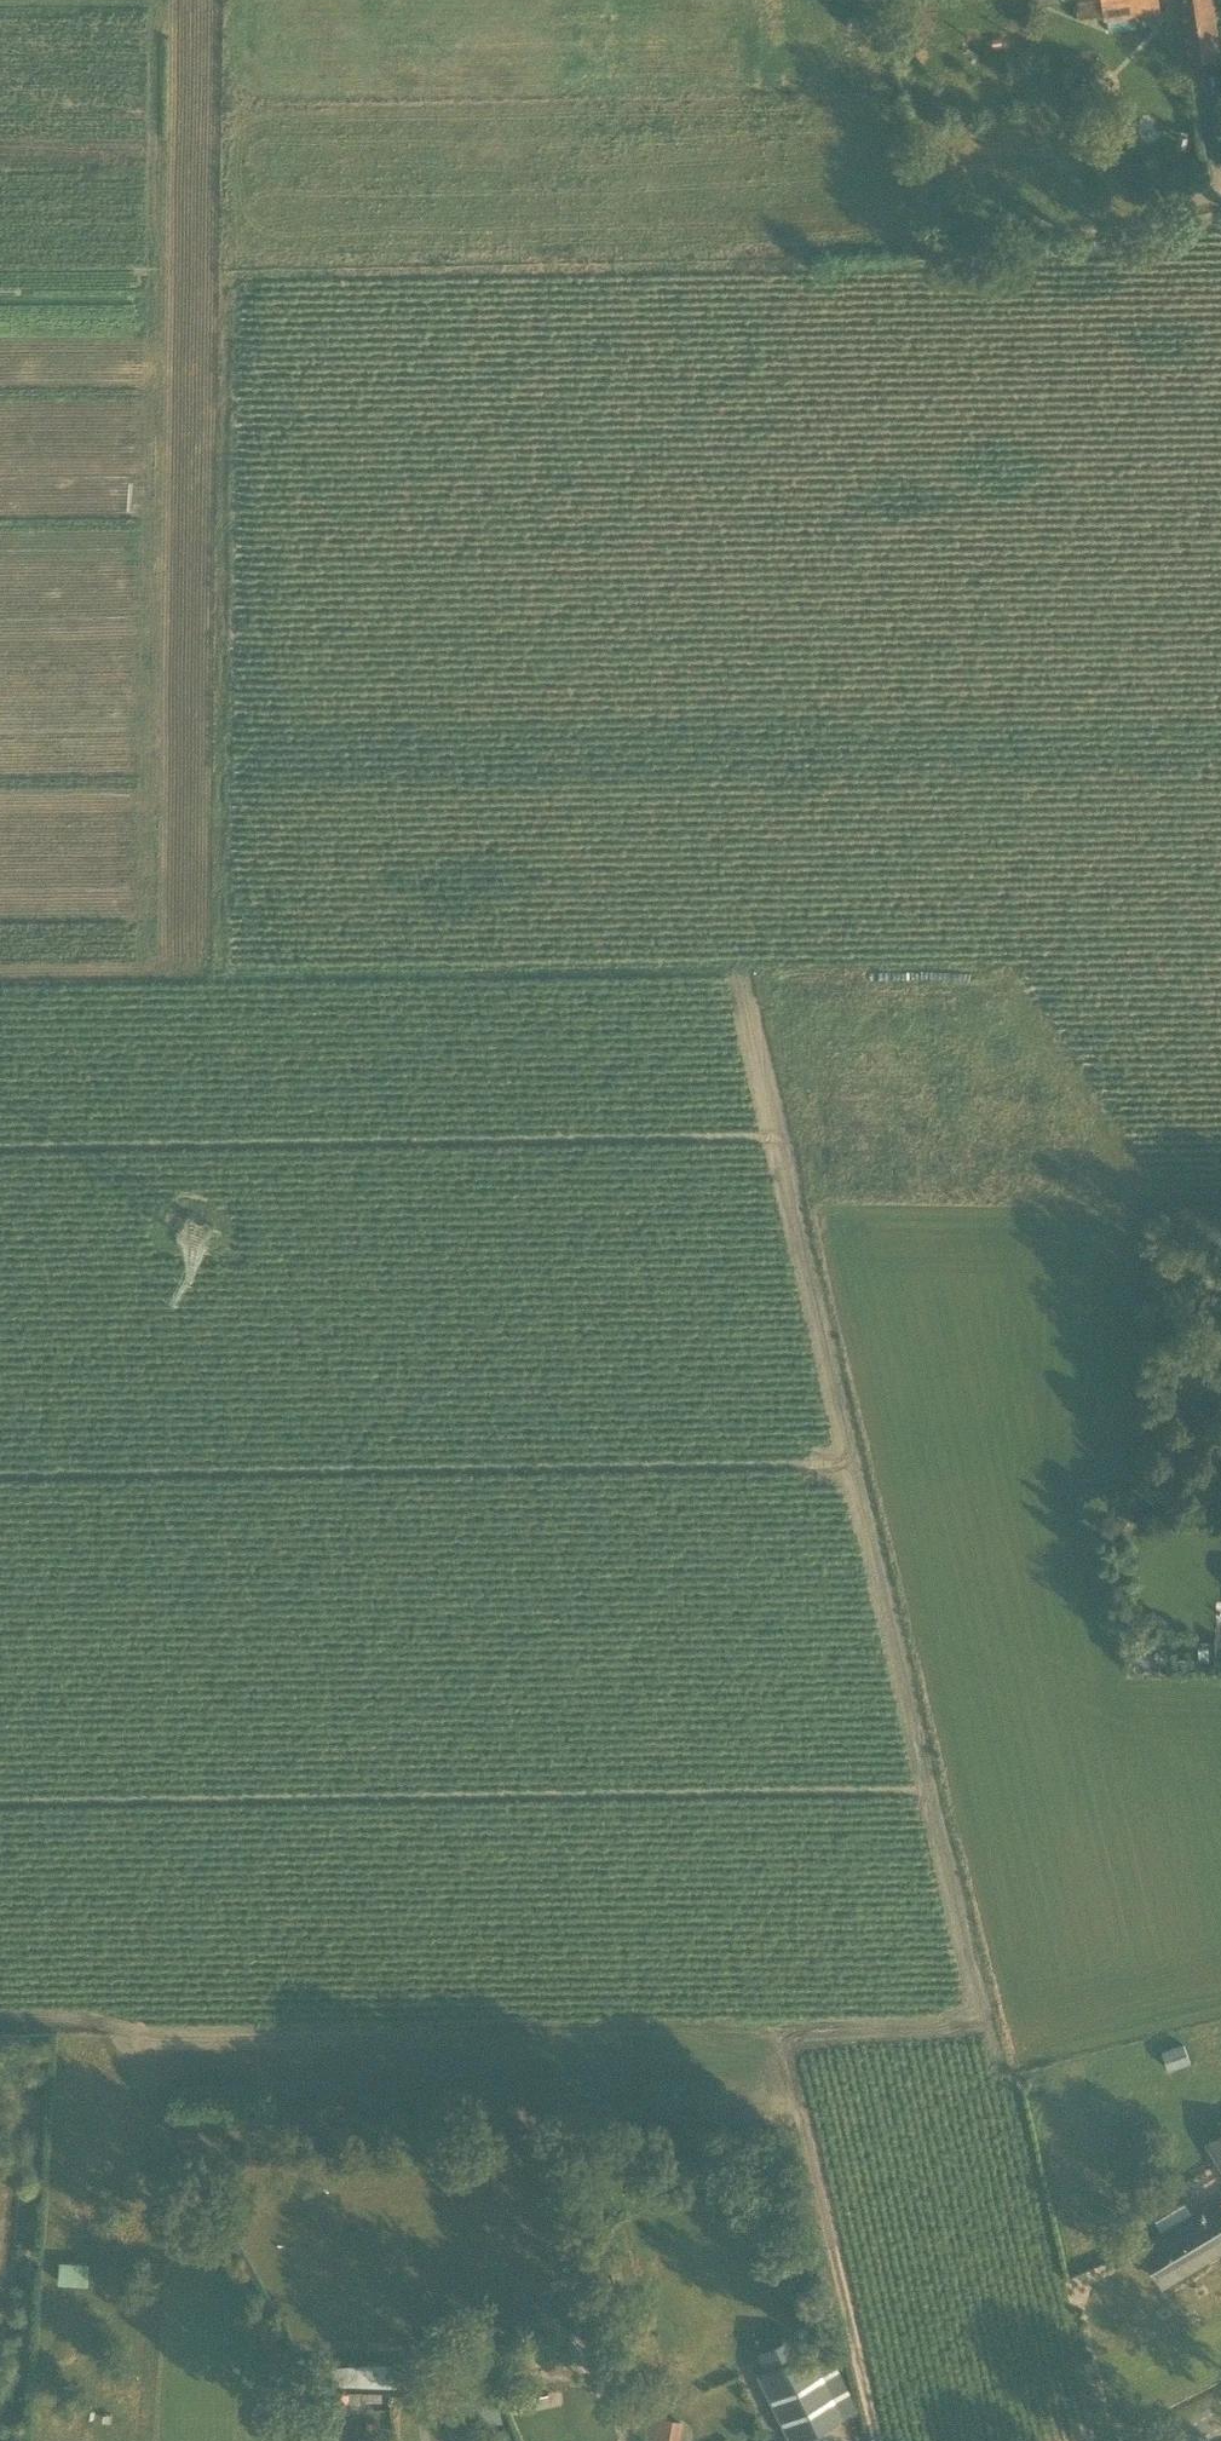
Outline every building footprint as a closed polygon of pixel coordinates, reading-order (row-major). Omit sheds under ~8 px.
[(1103,12),(1104,18),(1160,10),(1159,0),(1078,0),(1080,16),(1103,12)] [(1184,60),(1220,54),(1212,0),(1175,0),(1184,60)] [(1183,2044),(1162,2052),(1169,2070),(1189,2062),(1183,2044)] [(1208,2142),(1220,2164),(1220,2134),(1208,2142)] [(1220,2198),(1141,2245),(1163,2284),(1165,2282),(1163,2279),(1202,2255),(1205,2259),(1220,2249),(1220,2200),(1220,2198)] [(61,2260),(61,2283),(92,2283),(92,2261),(61,2260)] [(810,2347),(804,2350),(794,2331),(757,2350),(766,2369),(758,2373),(791,2440),(795,2440),(844,2417),(859,2410),(825,2340),(810,2347)] [(308,2363),(308,2384),(333,2384),(333,2364),(308,2363)] [(382,2392),(333,2392),(332,2411),(348,2412),(348,2400),(382,2400),(382,2392)] [(683,2420),(653,2414),(648,2440),(679,2440),(683,2420)]
